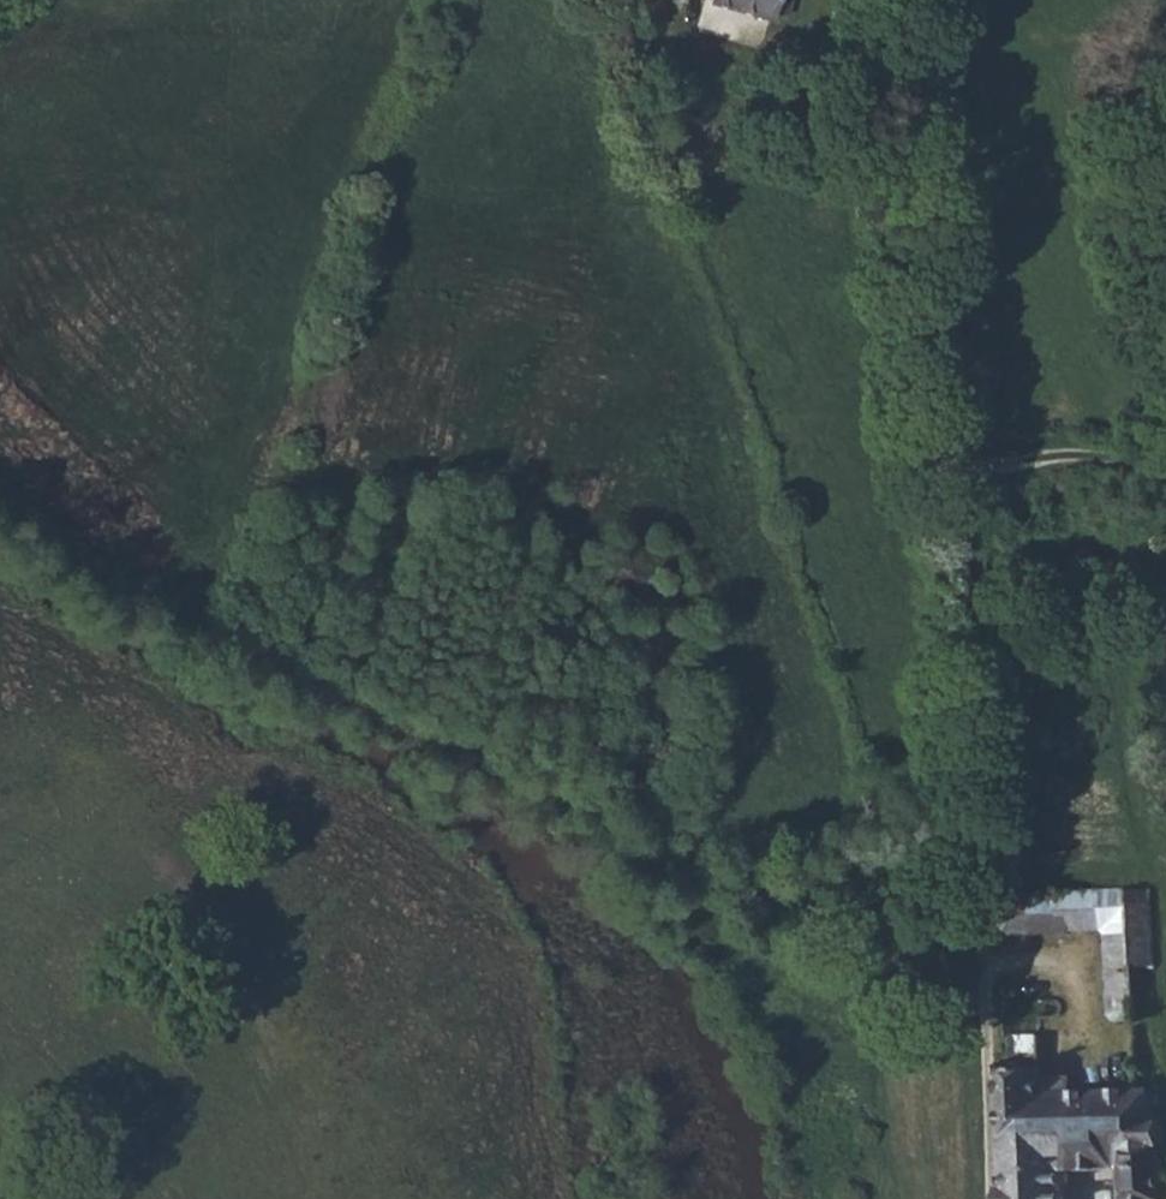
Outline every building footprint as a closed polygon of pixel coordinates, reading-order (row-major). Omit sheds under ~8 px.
[(771,20),(776,0),(707,0),(707,2),(771,20)] [(741,49),(751,18),(705,4),(695,34),(741,49)] [(1113,1023),(1136,1024),(1135,973),(1152,973),(1150,893),(992,896),(993,935),(1107,936),(1107,1015),(1113,1023)] [(1012,999),(1012,980),(1000,980),(1000,998),(1012,999)] [(1159,1150),(1164,1149),(1162,1125),(1151,1125),(1149,1096),(1136,1096),(1044,1100),(1041,1039),(1011,1039),(1011,1056),(1004,1056),(1007,1153),(1009,1194),(1003,1194),(1003,1198),(1067,1198),(1066,1176),(1122,1175),(1123,1198),(1163,1198),(1159,1150)]
